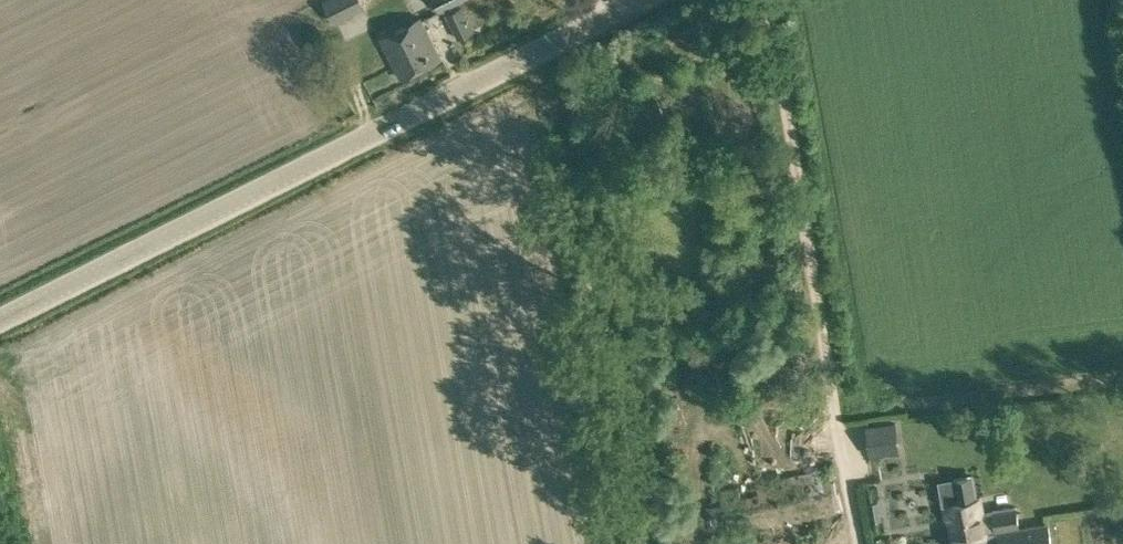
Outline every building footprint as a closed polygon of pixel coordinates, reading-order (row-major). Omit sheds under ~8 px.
[(334,24),(366,7),(362,0),(323,0),(334,24)] [(440,12),(464,0),(434,0),(440,12)] [(446,14),(458,40),(475,30),(463,6),(446,14)] [(359,39),(381,30),(373,10),(351,18),(359,39)] [(382,38),(401,78),(441,58),(421,18),(382,38)] [(867,428),(871,454),(898,450),(894,424),(867,428)] [(983,513),(980,498),(976,498),(973,476),(954,479),(957,501),(946,503),(946,507),(944,509),(946,517),(948,519),(952,541),(953,541),(953,543),(972,543),(971,537),(987,534),(986,530),(1019,525),(1016,507),(993,511),(993,512),(983,513)] [(877,499),(869,501),(872,519),(880,518),(877,499)] [(1048,525),(987,535),(987,534),(971,537),(972,543),(1051,543),(1048,525)]
